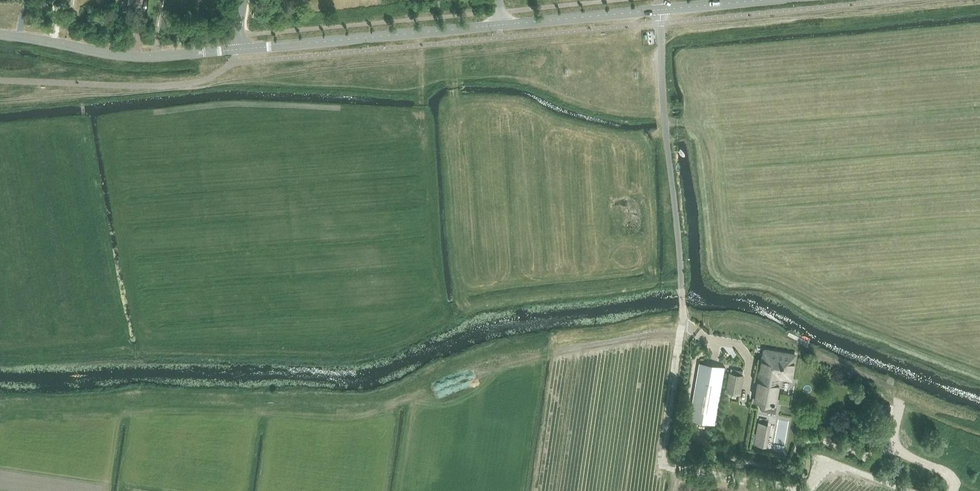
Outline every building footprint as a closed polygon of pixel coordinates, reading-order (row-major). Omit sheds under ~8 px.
[(795,355),(764,350),(755,401),(764,403),(764,401),(771,402),(771,404),(775,405),(779,377),(791,379),(795,355)] [(725,367),(699,363),(689,420),(715,424),(725,367)] [(725,392),(741,395),(744,375),(742,375),(743,370),(731,368),(730,373),(728,373),(725,392)] [(771,424),(758,422),(756,434),(754,433),(752,441),(754,442),(754,444),(767,447),(771,424)] [(881,446),(884,437),(871,433),(867,442),(881,446)]
